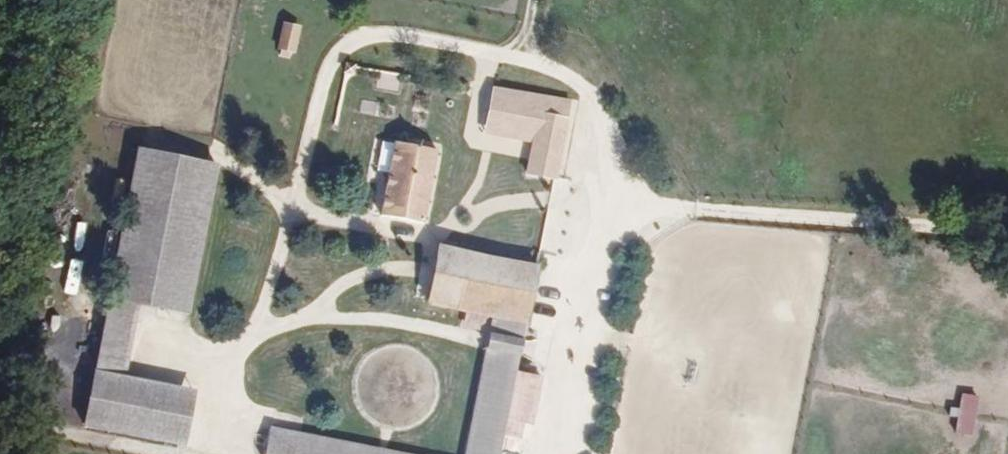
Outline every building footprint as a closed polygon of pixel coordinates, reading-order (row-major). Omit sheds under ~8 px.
[(279,49),(297,52),(301,23),(283,21),(279,49)] [(540,92),(467,78),(457,122),(495,129),(531,136),(540,92)] [(551,174),(570,96),(540,92),(531,136),(523,169),(551,174)] [(389,133),(374,207),(416,217),(433,142),(389,133)] [(99,285),(124,290),(177,302),(210,153),(174,145),(132,136),(99,285)] [(422,287),(520,307),(531,261),(431,241),(425,269),(422,287)] [(84,359),(109,364),(124,290),(99,285),(84,359)] [(519,316),(520,307),(422,287),(421,294),(485,309),(519,316)] [(519,316),(485,309),(479,340),(455,453),(487,453),(507,369),(519,316)] [(136,370),(109,364),(84,359),(73,414),(170,434),(183,381),(136,370)] [(537,374),(507,369),(498,420),(517,423),(528,425),(537,374)] [(976,398),(962,396),(957,431),(971,434),(976,398)] [(515,436),(517,423),(498,420),(496,433),(515,436)] [(289,426),(281,453),(418,453),(289,426)]
